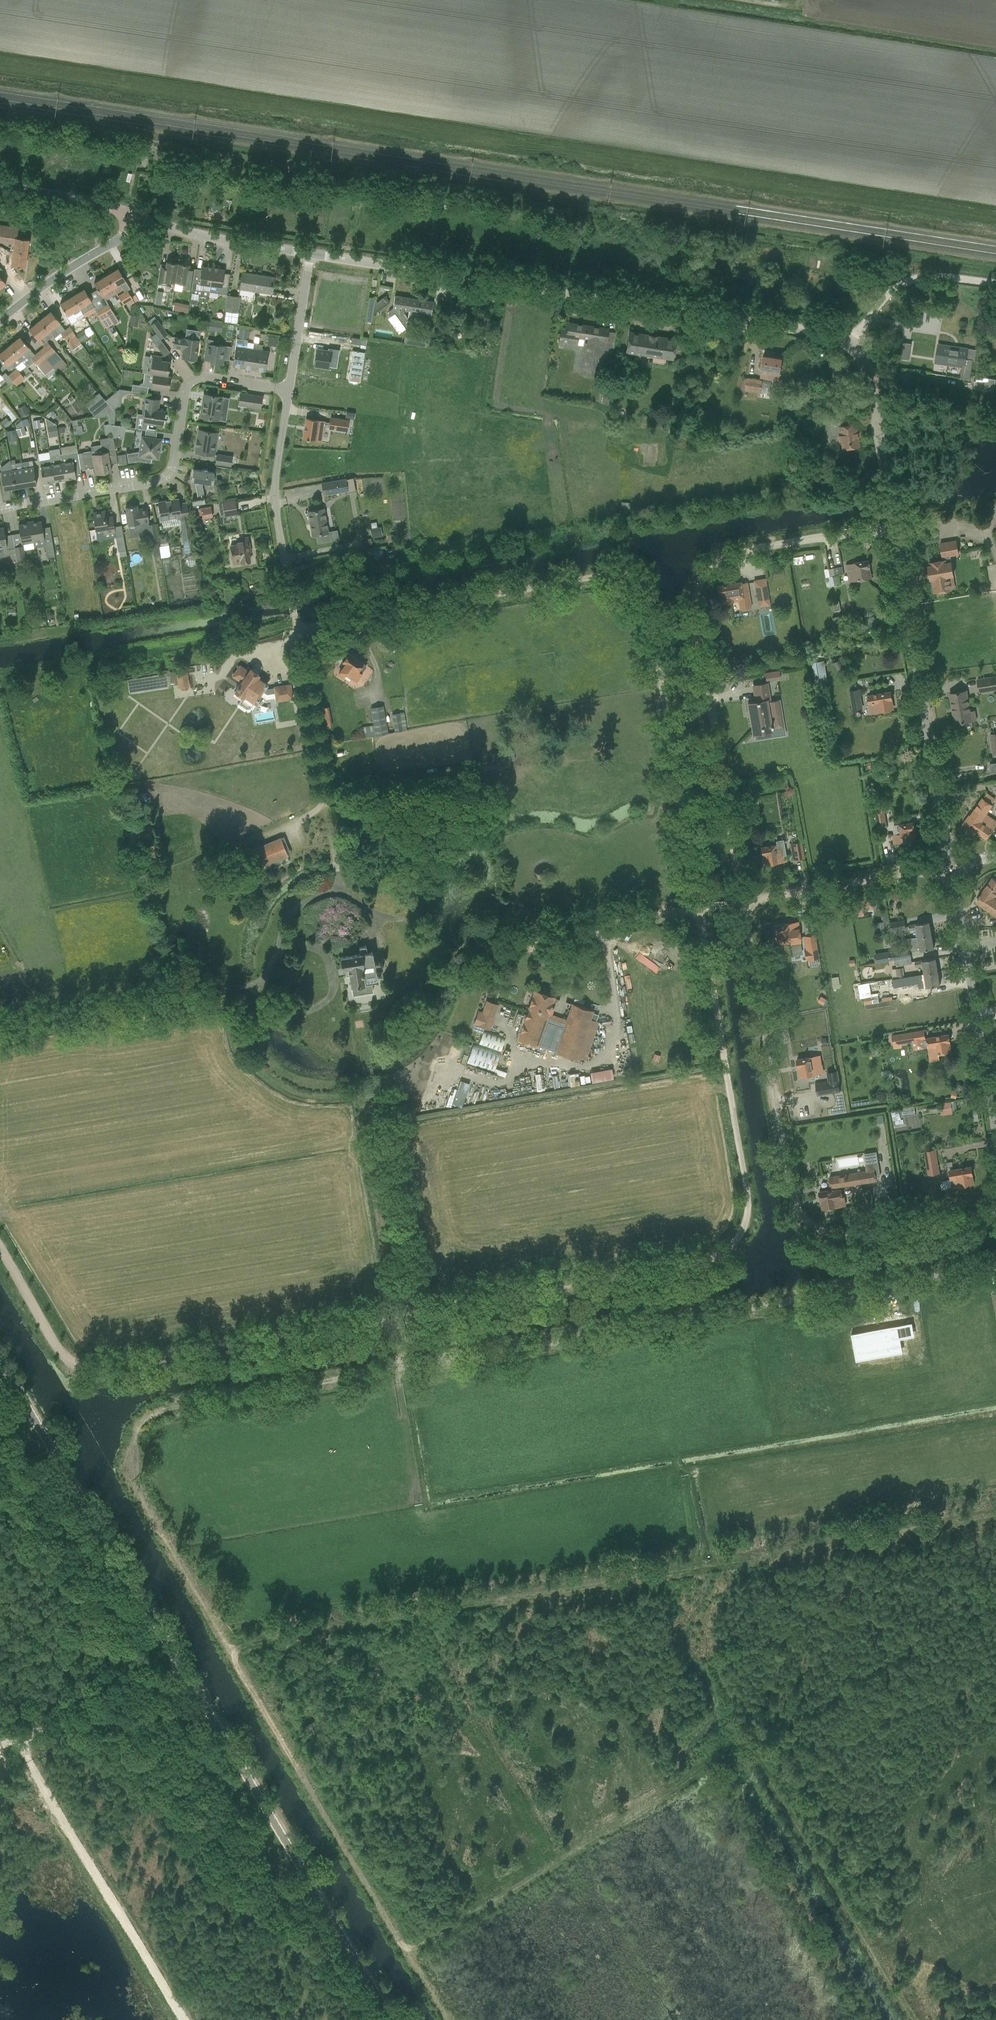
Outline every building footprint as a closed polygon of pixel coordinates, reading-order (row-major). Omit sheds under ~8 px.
[(7,236),(6,242),(15,244),(13,251),(27,253),(29,239),(17,238),(19,228),(0,225),(0,235),(7,236)] [(566,246),(568,236),(561,235),(559,244),(566,246)] [(12,260),(11,265),(25,267),(27,253),(13,251),(12,260)] [(175,282),(179,259),(175,259),(173,260),(173,262),(167,261),(166,264),(160,264),(157,285),(167,286),(167,281),(175,282)] [(183,260),(179,259),(175,282),(183,284),(182,288),(192,290),(195,269),(189,268),(189,264),(184,264),(184,262),(183,260)] [(197,304),(199,290),(210,292),(211,285),(214,265),(208,264),(208,267),(202,267),(201,270),(195,269),(192,290),(189,305),(194,306),(194,304),(197,304)] [(214,265),(211,285),(210,292),(227,294),(230,274),(224,273),(224,270),(218,269),(219,266),(214,265)] [(118,268),(106,276),(113,288),(120,284),(124,292),(118,295),(124,304),(130,301),(132,304),(135,302),(128,290),(131,289),(118,268)] [(272,293),(272,292),(275,278),(266,276),(266,278),(262,277),(262,276),(242,273),(240,288),(272,293)] [(106,276),(94,283),(104,300),(109,297),(106,292),(113,288),(106,276)] [(84,289),(72,296),(80,308),(88,303),(91,308),(95,306),(84,289)] [(240,296),(227,294),(224,310),(238,313),(240,296)] [(369,298),(366,315),(373,316),(374,314),(390,302),(386,296),(387,296),(386,295),(377,302),(375,300),(369,298)] [(72,296),(60,303),(71,320),(75,317),(72,313),(80,308),(72,296)] [(395,315),(406,331),(408,319),(404,313),(404,310),(409,311),(411,299),(395,296),(393,308),(389,311),(388,313),(388,314),(388,315),(389,316),(391,317),(393,316),(395,315)] [(411,299),(409,311),(408,319),(406,331),(404,343),(426,347),(426,346),(429,346),(430,339),(427,338),(428,335),(421,334),(422,330),(414,329),(415,321),(421,321),(422,313),(431,314),(433,302),(411,299)] [(119,322),(113,313),(112,310),(115,309),(112,305),(110,306),(107,302),(102,306),(108,316),(109,316),(114,325),(119,322)] [(182,303),(180,312),(187,314),(189,305),(182,303)] [(102,320),(108,316),(102,306),(95,309),(102,320)] [(72,350),(81,343),(69,327),(65,330),(60,323),(51,311),(40,320),(55,338),(61,333),(72,350)] [(148,321),(151,325),(161,339),(168,334),(157,320),(154,316),(148,321)] [(55,338),(40,320),(29,329),(42,345),(53,336),(55,338)] [(612,353),(614,342),(616,332),(608,331),(608,329),(569,323),(568,331),(561,330),(559,342),(583,346),(579,374),(600,377),(603,358),(607,359),(608,352),(612,353)] [(239,327),(238,338),(247,339),(249,328),(239,327)] [(673,359),(676,340),(629,332),(626,352),(673,359)] [(170,352),(161,339),(156,334),(151,338),(155,343),(164,356),(170,352)] [(269,336),(268,343),(277,344),(278,337),(269,336)] [(337,366),(340,349),(349,350),(351,339),(330,336),(328,348),(317,346),(314,364),(330,367),(330,365),(337,366)] [(9,346),(22,361),(29,355),(34,361),(45,374),(54,368),(39,351),(35,354),(20,337),(9,346)] [(196,360),(199,340),(185,338),(185,339),(175,337),(173,347),(184,348),(182,358),(188,359),(188,361),(190,362),(192,362),(194,361),(194,360),(196,360)] [(233,366),(244,367),(247,349),(246,349),(248,340),(236,338),(235,347),(236,347),(233,366)] [(207,344),(205,356),(211,357),(211,360),(211,361),(210,362),(223,364),(224,359),(229,360),(231,347),(226,346),(219,345),(219,341),(208,339),(207,344)] [(901,358),(909,360),(911,343),(903,342),(901,358)] [(57,372),(59,371),(65,366),(67,365),(49,343),(39,351),(54,368),(57,372)] [(244,367),(255,369),(258,344),(254,343),(253,349),(247,349),(244,367)] [(262,351),(263,345),(258,344),(255,369),(265,371),(268,352),(262,351)] [(943,345),(942,357),(946,358),(949,358),(948,361),(952,362),(963,363),(963,367),(961,378),(964,378),(970,379),(971,370),(972,360),(975,361),(976,357),(977,350),(951,346),(943,345)] [(9,346),(0,353),(0,357),(11,370),(22,361),(9,346)] [(764,353),(761,371),(770,372),(768,379),(779,380),(780,374),(783,356),(764,353)] [(153,355),(150,374),(153,374),(171,377),(171,376),(168,376),(170,362),(161,361),(162,357),(153,355)] [(832,381),(843,379),(844,379),(841,365),(830,367),(832,381)] [(16,385),(24,378),(17,369),(9,376),(14,382),(16,385)] [(6,372),(1,376),(3,378),(10,386),(14,382),(9,376),(6,372)] [(171,377),(153,374),(151,388),(169,391),(171,377)] [(976,376),(976,379),(977,379),(976,381),(974,381),(974,388),(991,388),(991,387),(994,387),(995,387),(995,380),(995,379),(976,376)] [(763,381),(747,378),(745,390),(755,392),(761,393),(761,392),(770,393),(771,383),(763,382),(763,381)] [(132,391),(148,393),(148,388),(149,387),(139,385),(133,384),(132,391)] [(609,404),(611,387),(603,386),(602,403),(609,404)] [(119,389),(107,399),(113,406),(118,407),(120,389),(119,389)] [(239,405),(253,407),(261,408),(262,397),(240,393),(239,405)] [(203,406),(201,417),(203,418),(204,420),(209,420),(210,419),(219,420),(226,421),(228,412),(220,411),(223,397),(216,396),(204,394),(203,406)] [(147,424),(155,425),(155,423),(163,425),(165,411),(157,410),(157,407),(158,407),(159,399),(145,397),(143,414),(137,413),(135,428),(146,430),(147,424)] [(89,409),(96,418),(107,415),(107,414),(116,412),(103,398),(89,409)] [(29,413),(26,408),(26,406),(18,410),(22,417),(23,416),(29,413)] [(11,422),(7,417),(1,422),(6,427),(11,422)] [(331,417),(330,422),(324,421),(325,420),(307,418),(304,437),(307,438),(309,439),(309,438),(322,440),(324,425),(330,426),(330,427),(347,430),(349,420),(331,417)] [(48,433),(58,431),(56,425),(46,418),(48,433)] [(840,418),(827,420),(830,438),(837,437),(838,441),(843,440),(845,448),(861,446),(860,437),(859,432),(857,424),(841,426),(840,418)] [(21,420),(16,425),(16,429),(18,435),(26,432),(24,427),(30,424),(28,419),(26,419),(21,420)] [(113,437),(118,438),(119,429),(125,430),(125,426),(114,425),(111,424),(113,433),(113,437)] [(7,431),(9,442),(17,441),(15,430),(7,431)] [(218,432),(199,430),(197,441),(196,445),(197,445),(195,452),(214,455),(218,432)] [(91,451),(82,452),(84,466),(85,468),(94,467),(95,474),(111,471),(110,464),(107,450),(115,448),(113,436),(100,439),(101,444),(102,453),(92,454),(91,451)] [(127,454),(129,463),(138,461),(151,463),(152,458),(158,458),(159,452),(160,452),(161,446),(160,446),(161,443),(158,443),(158,439),(142,437),(140,452),(138,452),(127,454)] [(61,454),(65,479),(76,478),(75,473),(81,472),(76,445),(67,447),(68,453),(61,454)] [(50,453),(50,458),(54,481),(65,479),(61,454),(60,451),(50,453)] [(232,457),(217,454),(216,463),(231,466),(232,457)] [(118,459),(119,465),(128,463),(126,457),(118,459)] [(40,460),(43,483),(54,481),(50,458),(40,460)] [(23,469),(22,469),(16,470),(15,463),(14,459),(10,460),(11,464),(15,488),(26,486),(23,469)] [(23,469),(26,486),(37,484),(33,460),(28,461),(29,467),(23,469)] [(15,488),(11,464),(7,465),(8,471),(1,472),(4,490),(15,488)] [(207,469),(200,470),(193,469),(192,472),(193,472),(195,483),(202,482),(213,484),(213,480),(215,480),(214,475),(214,472),(208,471),(207,469)] [(332,481),(322,483),(324,495),(334,493),(348,491),(346,479),(332,481)] [(225,516),(237,514),(234,499),(222,502),(225,516)] [(172,500),(159,502),(162,519),(164,527),(181,524),(184,540),(186,552),(194,550),(192,539),(193,539),(191,526),(190,526),(189,518),(186,503),(179,504),(178,501),(172,502),(172,500)] [(149,522),(147,509),(138,510),(137,505),(126,507),(129,525),(149,522)] [(203,519),(212,517),(211,513),(211,509),(201,510),(203,519)] [(332,540),(331,532),(328,532),(324,509),(308,512),(312,535),(317,534),(318,543),(332,540)] [(103,534),(115,532),(114,527),(113,516),(107,517),(105,510),(97,512),(97,513),(94,514),(94,512),(93,513),(96,530),(103,529),(103,534)] [(79,514),(61,517),(63,530),(81,527),(79,514)] [(26,523),(19,525),(22,544),(33,542),(30,521),(26,522),(26,523)] [(33,521),(30,521),(33,542),(34,542),(34,547),(45,545),(47,557),(55,556),(52,540),(45,541),(43,528),(41,521),(34,522),(33,521)] [(155,524),(147,525),(150,542),(158,541),(155,524)] [(2,547),(3,555),(15,553),(14,547),(13,534),(5,536),(4,527),(0,528),(0,547),(2,547)] [(372,536),(373,536),(382,534),(381,527),(370,529),(372,536)] [(168,543),(166,534),(158,536),(159,544),(160,544),(168,543)] [(116,537),(118,551),(119,551),(120,557),(127,556),(126,550),(123,535),(116,537)] [(234,564),(250,561),(248,550),(250,549),(248,537),(241,539),(242,542),(238,543),(238,544),(231,545),(234,564)] [(956,540),(940,543),(942,557),(950,556),(951,556),(959,555),(956,540)] [(23,545),(14,547),(15,553),(17,562),(25,561),(23,545)] [(159,548),(153,549),(154,556),(161,555),(159,548)] [(931,566),(929,567),(931,575),(931,579),(933,579),(936,593),(944,592),(952,590),(952,589),(950,576),(954,576),(952,563),(951,556),(950,556),(942,557),(943,561),(939,562),(931,563),(931,566)] [(869,560),(846,564),(849,581),(869,578),(867,568),(870,568),(869,560)] [(830,577),(844,574),(842,567),(828,569),(830,577)] [(838,576),(829,577),(830,586),(840,585),(838,576)] [(765,579),(754,581),(758,600),(768,598),(765,579)] [(721,593),(723,603),(739,600),(740,609),(751,608),(747,582),(741,583),(741,582),(717,586),(718,594),(721,593)] [(17,616),(16,608),(8,608),(9,616),(17,616)] [(844,649),(840,626),(835,627),(839,650),(844,649)] [(357,680),(362,671),(366,666),(348,653),(344,653),(341,657),(342,661),(346,663),(339,674),(343,677),(346,673),(353,677),(357,680)] [(834,663),(839,674),(845,671),(839,660),(834,663)] [(822,680),(820,662),(812,664),(815,682),(822,680)] [(259,675),(251,669),(249,672),(240,666),(233,676),(242,682),(235,692),(243,697),(238,703),(246,709),(250,708),(254,703),(256,704),(261,696),(260,695),(263,690),(267,694),(275,692),(277,701),(292,698),(290,684),(274,687),(275,688),(268,690),(265,687),(267,684),(257,678),(259,675)] [(177,674),(179,684),(179,686),(181,686),(181,690),(188,689),(188,686),(189,686),(187,669),(177,670),(177,674)] [(779,670),(764,673),(766,681),(780,678),(779,670)] [(978,680),(980,692),(995,689),(995,676),(978,680)] [(755,702),(748,703),(753,734),(754,734),(754,736),(771,733),(770,731),(769,725),(784,722),(780,700),(770,702),(766,683),(753,686),(755,702)] [(851,688),(852,709),(863,709),(861,688),(851,688)] [(975,710),(970,711),(966,691),(950,693),(956,723),(977,720),(975,710)] [(872,712),(891,709),(889,699),(892,699),(891,692),(869,695),(872,712)] [(383,706),(371,708),(374,725),(386,723),(383,706)] [(403,730),(400,713),(392,714),(395,731),(395,732),(403,731),(403,730)] [(505,764),(504,762),(511,761),(509,750),(491,752),(492,763),(499,763),(499,765),(505,764)] [(995,825),(995,820),(985,813),(991,804),(995,798),(987,793),(983,798),(971,816),(970,815),(964,824),(971,830),(972,828),(987,838),(995,825)] [(883,810),(875,811),(878,827),(886,826),(883,810)] [(893,836),(895,843),(903,841),(913,840),(911,830),(914,830),(913,822),(900,825),(901,834),(893,836)] [(767,864),(786,861),(784,849),(783,849),(781,837),(781,838),(782,841),(776,843),(776,847),(775,847),(774,845),(761,847),(762,855),(765,854),(767,864)] [(280,838),(258,847),(262,857),(265,866),(287,857),(288,857),(287,855),(280,838)] [(794,860),(804,858),(801,842),(800,842),(792,844),(791,844),(794,860)] [(993,878),(977,901),(995,916),(995,880),(993,878)] [(889,911),(882,911),(882,921),(878,921),(879,937),(890,936),(889,911)] [(891,931),(906,928),(905,920),(890,923),(891,931)] [(918,937),(932,935),(929,923),(929,921),(909,925),(910,930),(917,929),(918,937)] [(788,924),(775,926),(776,933),(779,932),(780,942),(790,940),(791,943),(800,942),(798,930),(799,929),(798,922),(788,924)] [(814,934),(804,936),(806,950),(804,950),(805,958),(807,958),(808,960),(818,958),(814,934)] [(932,935),(918,937),(911,938),(910,940),(909,941),(911,951),(913,950),(913,951),(934,948),(934,947),(932,935)] [(352,985),(353,995),(373,992),(371,982),(378,981),(377,975),(382,974),(381,969),(382,966),(382,963),(379,960),(374,961),(373,950),(366,951),(365,946),(359,947),(360,953),(341,956),(343,968),(348,967),(351,985),(352,985)] [(895,960),(911,957),(909,948),(893,951),(895,960)] [(924,974),(938,972),(936,960),(936,958),(915,961),(916,967),(923,965),(924,974)] [(897,978),(904,977),(903,967),(896,968),(897,978)] [(919,988),(940,984),(938,972),(924,974),(917,975),(918,982),(898,986),(900,996),(920,993),(919,988)] [(524,1013),(518,1031),(521,1032),(518,1039),(537,1045),(538,1046),(538,1045),(544,1047),(552,1023),(545,1021),(553,997),(535,990),(527,1014),(524,1013)] [(822,1005),(826,999),(820,996),(817,1002),(822,1005)] [(916,999),(903,1000),(903,1007),(916,1006),(916,999)] [(498,1004),(487,1001),(483,1012),(478,1010),(474,1024),(490,1029),(498,1004)] [(552,1023),(544,1047),(555,1050),(555,1051),(584,1061),(595,1032),(598,1022),(596,1021),(598,1015),(592,1013),(593,1011),(572,1004),(569,1013),(564,1027),(552,1023)] [(484,1029),(479,1043),(501,1051),(505,1037),(484,1029)] [(894,1044),(911,1041),(923,1039),(926,1039),(924,1030),(892,1035),(894,1044)] [(950,1041),(948,1034),(927,1038),(931,1061),(940,1059),(939,1053),(948,1051),(947,1042),(950,1041)] [(925,1048),(923,1039),(911,1041),(913,1050),(925,1048)] [(493,1072),(501,1051),(479,1043),(474,1042),(466,1062),(493,1072)] [(658,1062),(660,1055),(654,1053),(652,1060),(658,1062)] [(820,1056),(797,1059),(798,1067),(801,1066),(803,1076),(823,1072),(820,1056)] [(837,1070),(828,1072),(829,1080),(815,1082),(815,1083),(822,1082),(823,1090),(829,1089),(830,1094),(840,1092),(837,1070)] [(953,1113),(952,1101),(940,1102),(941,1114),(953,1113)] [(883,1115),(876,1116),(877,1124),(885,1122),(883,1115)] [(925,1151),(927,1164),(929,1174),(939,1173),(936,1149),(925,1151)] [(830,1188),(835,1187),(835,1190),(833,1191),(833,1190),(820,1192),(821,1199),(824,1199),(825,1208),(835,1207),(835,1206),(845,1205),(844,1197),(842,1197),(841,1189),(839,1190),(838,1187),(876,1181),(875,1177),(881,1176),(879,1163),(866,1166),(867,1171),(828,1177),(830,1188)] [(971,1167),(958,1169),(950,1170),(951,1179),(953,1187),(971,1184),(970,1174),(972,1174),(971,1167)] [(893,1352),(893,1350),(893,1349),(903,1347),(903,1344),(904,1344),(903,1338),(901,1338),(901,1336),(914,1334),(914,1333),(899,1336),(899,1334),(901,1333),(900,1325),(879,1328),(880,1332),(873,1333),(873,1329),(854,1333),(854,1334),(855,1334),(857,1344),(860,1343),(862,1355),(883,1351),(883,1352),(884,1353),(886,1354),(891,1353),(893,1352)]
